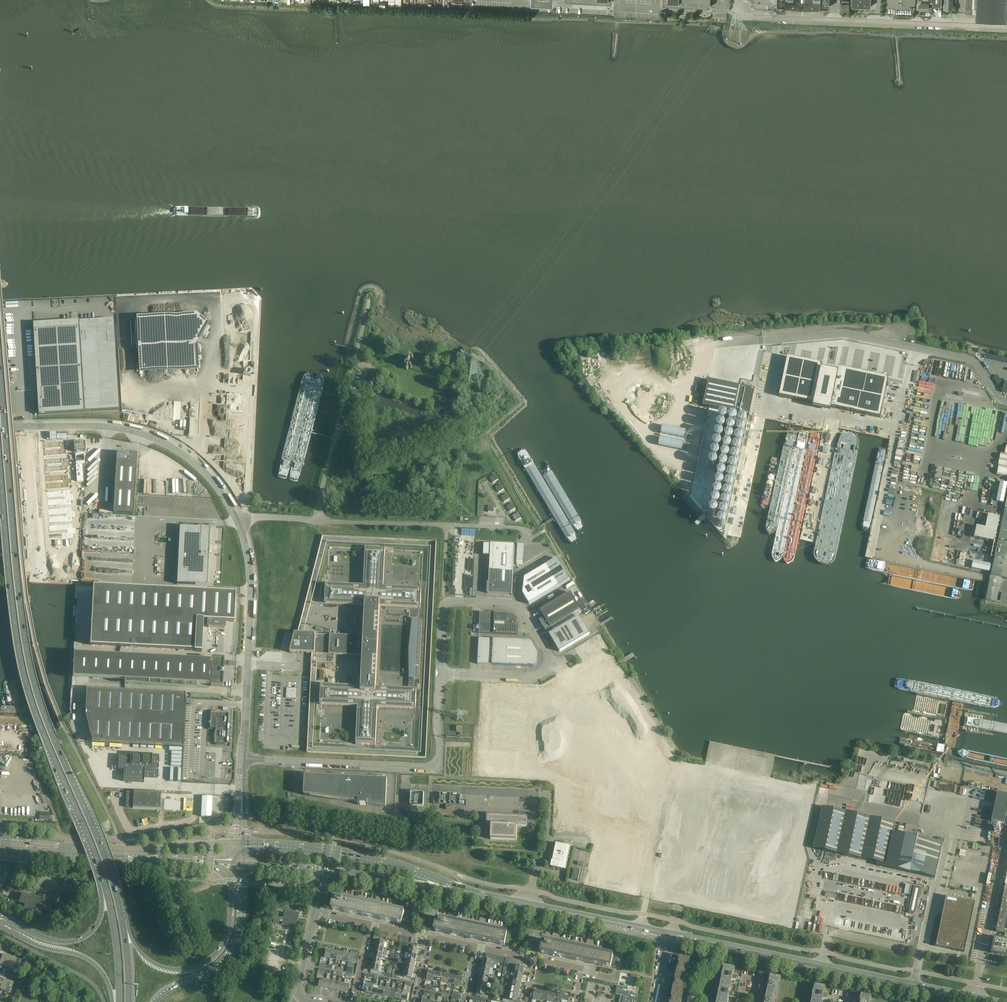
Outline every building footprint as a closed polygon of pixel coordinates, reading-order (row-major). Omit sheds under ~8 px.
[(952,10),(952,0),(945,0),(944,10),(952,10)] [(840,9),(840,11),(841,11),(848,11),(849,11),(849,3),(848,3),(848,1),(842,1),(842,5),(840,5),(840,9)] [(197,315),(136,318),(138,348),(197,345),(209,325),(197,315)] [(52,323),(33,324),(34,344),(36,366),(39,415),(84,412),(119,410),(114,320),(79,323),(79,322),(66,322),(52,323)] [(410,356),(409,357),(404,367),(406,368),(405,369),(407,370),(407,369),(408,369),(408,367),(411,368),(412,366),(408,364),(411,359),(413,360),(414,358),(410,356)] [(787,357),(779,397),(813,404),(814,404),(814,402),(831,406),(831,407),(880,418),(888,378),(853,371),(842,369),(841,369),(840,369),(839,369),(839,370),(838,370),(838,371),(838,373),(821,369),(821,368),(821,367),(821,366),(821,365),(820,364),(787,357)] [(708,380),(703,406),(749,416),(754,390),(708,380)] [(85,442),(74,443),(74,452),(78,452),(86,451),(85,442)] [(117,454),(113,514),(133,515),(137,455),(117,454)] [(179,495),(180,475),(150,474),(149,494),(179,495)] [(498,480),(495,475),(490,478),(493,483),(498,480)] [(996,502),(1003,503),(1006,484),(1000,482),(996,502)] [(504,489),(501,484),(495,487),(498,493),(504,489)] [(509,499),(506,494),(501,497),(504,502),(509,499)] [(515,508),(512,503),(507,506),(510,512),(515,508)] [(518,513),(513,516),(516,521),(521,518),(518,513)] [(988,588),(985,601),(995,603),(1000,579),(1006,580),(1006,525),(1002,523),(988,588)] [(177,580),(177,583),(177,585),(182,585),(206,586),(207,586),(208,564),(208,562),(209,557),(209,552),(210,529),(210,528),(205,528),(181,527),(179,527),(179,530),(177,580)] [(514,546),(489,544),(484,544),(483,555),(492,556),(491,582),(487,582),(487,593),(511,595),(512,595),(514,545),(514,546)] [(295,634),(290,654),(314,655),(329,655),(334,656),(362,657),(361,688),(320,686),(320,706),(358,707),(356,745),(375,746),(377,708),(415,710),(416,691),(376,689),(380,607),(410,608),(419,609),(420,609),(421,590),(421,589),(383,587),(385,549),(384,549),(365,548),(364,587),(325,585),(325,604),(365,606),(363,638),(330,636),(315,635),(295,634)] [(949,548),(948,555),(968,559),(969,552),(949,548)] [(524,578),(523,594),(529,604),(570,580),(557,558),(524,578)] [(973,561),(971,568),(989,572),(991,565),(973,561)] [(91,640),(90,646),(92,646),(130,648),(135,648),(137,648),(185,650),(194,651),(195,651),(195,652),(201,652),(203,620),(207,621),(207,628),(225,629),(225,622),(234,622),(235,594),(93,587),(91,640)] [(544,618),(539,621),(545,631),(581,610),(570,593),(540,611),(544,618)] [(518,635),(518,625),(517,625),(517,620),(513,616),(508,615),(508,614),(480,612),(479,633),(518,635)] [(579,617),(549,635),(559,652),(590,634),(579,617)] [(411,679),(414,679),(415,679),(415,678),(420,678),(422,620),(418,620),(414,619),(411,649),(411,679)] [(534,667),(537,664),(538,653),(531,641),(479,638),(477,664),(534,667)] [(74,654),(73,678),(125,681),(124,685),(197,689),(197,685),(209,685),(209,684),(211,684),(210,686),(222,687),(226,687),(227,665),(223,665),(223,661),(212,660),(212,662),(210,662),(210,661),(132,657),(74,654)] [(22,688),(23,691),(41,686),(41,683),(22,688)] [(287,688),(286,698),(296,699),(296,689),(287,688)] [(183,747),(185,694),(87,689),(85,712),(85,714),(92,742),(183,747)] [(210,728),(215,729),(215,744),(227,745),(227,741),(228,741),(228,738),(227,738),(227,729),(228,729),(229,724),(228,724),(228,713),(211,712),(210,728)] [(144,778),(158,778),(159,756),(158,756),(133,755),(131,755),(131,757),(119,756),(118,770),(123,771),(123,782),(144,783),(144,778)] [(305,776),(304,795),(358,804),(358,805),(368,805),(386,808),(387,780),(305,776)] [(126,792),(126,808),(133,808),(133,809),(160,810),(160,809),(160,800),(161,793),(133,792),(126,792)] [(991,822),(1004,825),(1006,811),(1006,795),(997,793),(991,822)] [(202,797),(201,817),(211,817),(212,798),(202,797)] [(942,844),(929,841),(929,840),(924,839),(924,840),(911,837),(911,836),(905,835),(905,836),(893,833),(895,823),(885,821),(885,820),(879,819),(860,815),(855,814),(837,810),(831,809),(822,807),(813,849),(822,851),(827,852),(828,852),(846,856),(851,857),(877,863),(876,866),(934,878),(942,844)] [(527,816),(487,814),(486,825),(491,825),(490,839),(516,841),(517,826),(526,827),(527,816)] [(556,843),(552,862),(552,866),(558,868),(566,870),(571,846),(556,843)] [(572,879),(580,881),(583,870),(574,868),(572,879)] [(1006,934),(1006,878),(996,932),(1005,934),(1006,934)] [(58,908),(54,907),(51,906),(50,909),(65,913),(68,902),(74,904),(81,885),(70,882),(66,894),(63,893),(58,908)] [(922,888),(909,885),(907,895),(912,896),(918,897),(920,898),(922,888)] [(41,900),(38,899),(30,897),(30,898),(23,895),(20,903),(26,905),(24,912),(39,918),(41,910),(49,913),(50,909),(51,906),(53,900),(44,897),(43,900),(41,900)] [(917,902),(918,897),(912,896),(911,901),(909,910),(915,911),(917,902)] [(946,897),(943,915),(942,915),(939,931),(938,931),(937,933),(938,934),(936,946),(953,950),(959,951),(964,952),(975,902),(969,901),(964,900),(946,896),(946,897)] [(338,898),(334,897),(332,910),(402,924),(403,917),(404,913),(401,912),(346,900),(341,899),(338,898)] [(284,910),(281,925),(296,928),(299,913),(284,910)] [(505,946),(505,945),(507,933),(507,934),(444,921),(444,920),(437,919),(434,931),(436,931),(459,936),(486,942),(505,946)] [(1005,934),(1003,940),(994,938),(993,944),(992,944),(991,947),(993,947),(991,953),(1006,956),(1006,951),(1006,934),(1005,934)] [(384,948),(384,945),(385,942),(386,939),(383,938),(380,937),(379,937),(379,940),(377,940),(376,946),(384,948)] [(610,968),(610,967),(613,955),(612,956),(549,943),(549,942),(543,941),(540,953),(610,968)] [(409,953),(417,955),(418,949),(416,948),(417,945),(412,944),(411,947),(410,947),(409,953)] [(4,966),(8,968),(12,958),(8,956),(4,966)] [(679,957),(676,971),(676,973),(686,975),(690,959),(679,957)] [(17,959),(12,958),(8,968),(13,970),(17,959)] [(21,961),(17,959),(13,970),(18,971),(21,961)] [(484,959),(482,966),(491,968),(492,961),(491,960),(488,960),(485,959),(484,959)] [(482,966),(481,973),(489,975),(491,968),(482,966)] [(516,966),(514,973),(523,974),(525,967),(523,967),(519,966),(516,966)] [(733,975),(734,968),(724,966),(723,973),(722,973),(721,977),(722,977),(721,982),(731,984),(732,979),(736,980),(737,975),(733,975)] [(385,973),(384,976),(390,977),(391,974),(392,968),(389,968),(388,974),(385,973)] [(434,981),(436,972),(429,971),(427,980),(434,981)] [(443,974),(436,972),(434,981),(441,982),(443,974)] [(481,973),(479,980),(488,981),(489,975),(481,973)] [(522,981),(523,974),(514,973),(513,979),(522,981)] [(676,973),(673,984),(672,990),(683,992),(686,975),(676,973)] [(449,975),(443,974),(441,982),(448,984),(449,975)] [(448,984),(454,985),(456,977),(449,975),(448,984)] [(781,978),(770,975),(769,982),(765,981),(764,986),(768,986),(767,992),(777,994),(781,978)] [(456,977),(454,985),(461,987),(463,978),(456,977)] [(520,988),(522,981),(513,979),(512,986),(509,986),(520,988)] [(1,990),(5,992),(9,981),(4,980),(1,990)] [(479,980),(478,986),(486,988),(488,981),(479,980)] [(13,983),(9,981),(5,992),(10,993),(13,983)] [(733,993),(730,992),(731,984),(721,982),(719,990),(718,990),(718,994),(717,1000),(728,1001),(729,996),(732,997),(733,993)] [(827,995),(827,994),(824,994),(825,987),(815,985),(813,991),(812,995),(811,1001),(822,1001),(823,998),(826,999),(827,995)] [(478,986),(476,993),(481,995),(481,998),(488,999),(488,996),(485,995),(486,988),(478,986)] [(519,995),(520,988),(509,986),(507,993),(510,993),(519,995)] [(617,986),(616,994),(620,995),(619,1001),(637,1001),(638,995),(628,993),(629,988),(628,988),(628,989),(618,986),(617,986)] [(540,1000),(542,991),(535,990),(533,999),(540,1000)] [(670,1001),(681,1001),(683,992),(672,990),(670,1001)] [(549,993),(542,991),(540,1000),(547,1001),(549,993)] [(765,999),(762,999),(761,1001),(776,1001),(777,994),(767,992),(765,999)] [(510,993),(509,1000),(503,999),(502,1001),(514,1001),(517,1001),(519,995),(510,993)] [(549,993),(547,1001),(549,1001),(554,1001),(556,994),(549,993)]
